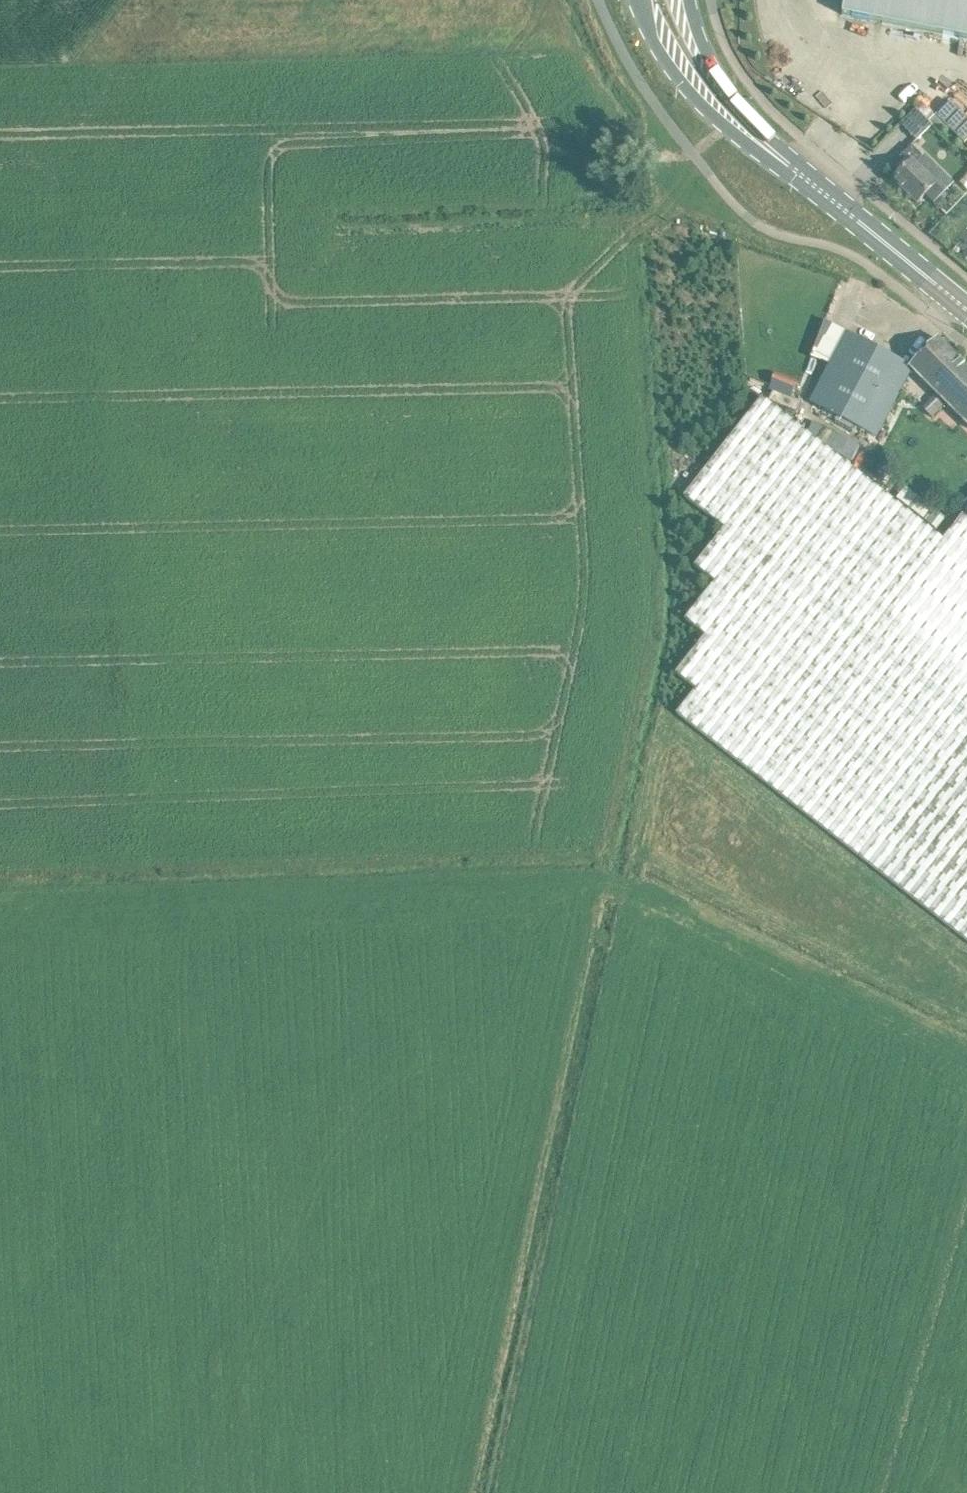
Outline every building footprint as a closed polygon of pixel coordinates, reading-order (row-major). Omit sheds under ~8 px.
[(842,15),(966,39),(966,0),(845,0),(842,15)] [(936,115),(966,143),(966,142),(966,116),(951,100),(936,115)] [(927,120),(916,109),(902,123),(913,134),(927,120)] [(904,154),(893,165),(901,173),(894,180),(917,203),(925,195),(934,204),(944,193),(954,184),(942,173),(925,156),(923,157),(912,146),(906,152),(904,154)] [(879,437),(914,370),(911,365),(847,332),(832,360),(849,369),(827,410),(879,437)] [(911,365),(914,370),(966,423),(966,367),(938,338),(911,365)] [(770,386),(792,394),(795,385),(774,376),(770,386)] [(963,515),(943,540),(762,397),(684,496),(725,528),(695,566),(716,582),(686,620),(706,635),(677,673),(697,689),(677,714),(966,941),(966,518),(963,515)] [(814,423),(809,433),(833,452),(853,463),(861,448),(839,436),(814,423)]
